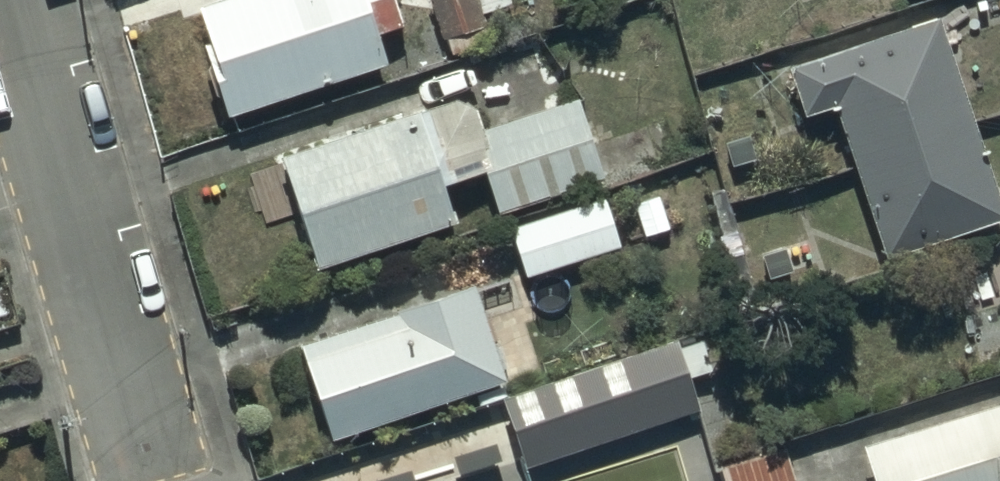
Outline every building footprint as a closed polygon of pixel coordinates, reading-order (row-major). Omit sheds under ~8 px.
[(191,10),(224,112),(377,63),(369,39),(401,29),(392,0),(223,0),(191,10)] [(438,57),(488,41),(481,19),(506,11),(503,0),(420,0),(438,57)] [(783,59),(797,104),(828,94),(876,249),(999,210),(999,209),(938,10),(783,59)] [(571,96),(473,131),(502,213),(600,177),(571,96)] [(410,110),(276,151),(309,261),(444,220),(410,110)] [(603,195),(506,226),(520,272),(618,240),(603,195)] [(470,276),(296,328),(325,428),(500,375),(470,276)] [(510,430),(521,460),(696,400),(674,333),(464,403),(467,412),(442,421),(449,441),(477,431),(480,440),(510,430)] [(855,447),(865,480),(999,480),(999,402),(855,447)] [(718,465),(722,480),(791,480),(780,446),(718,465)]
